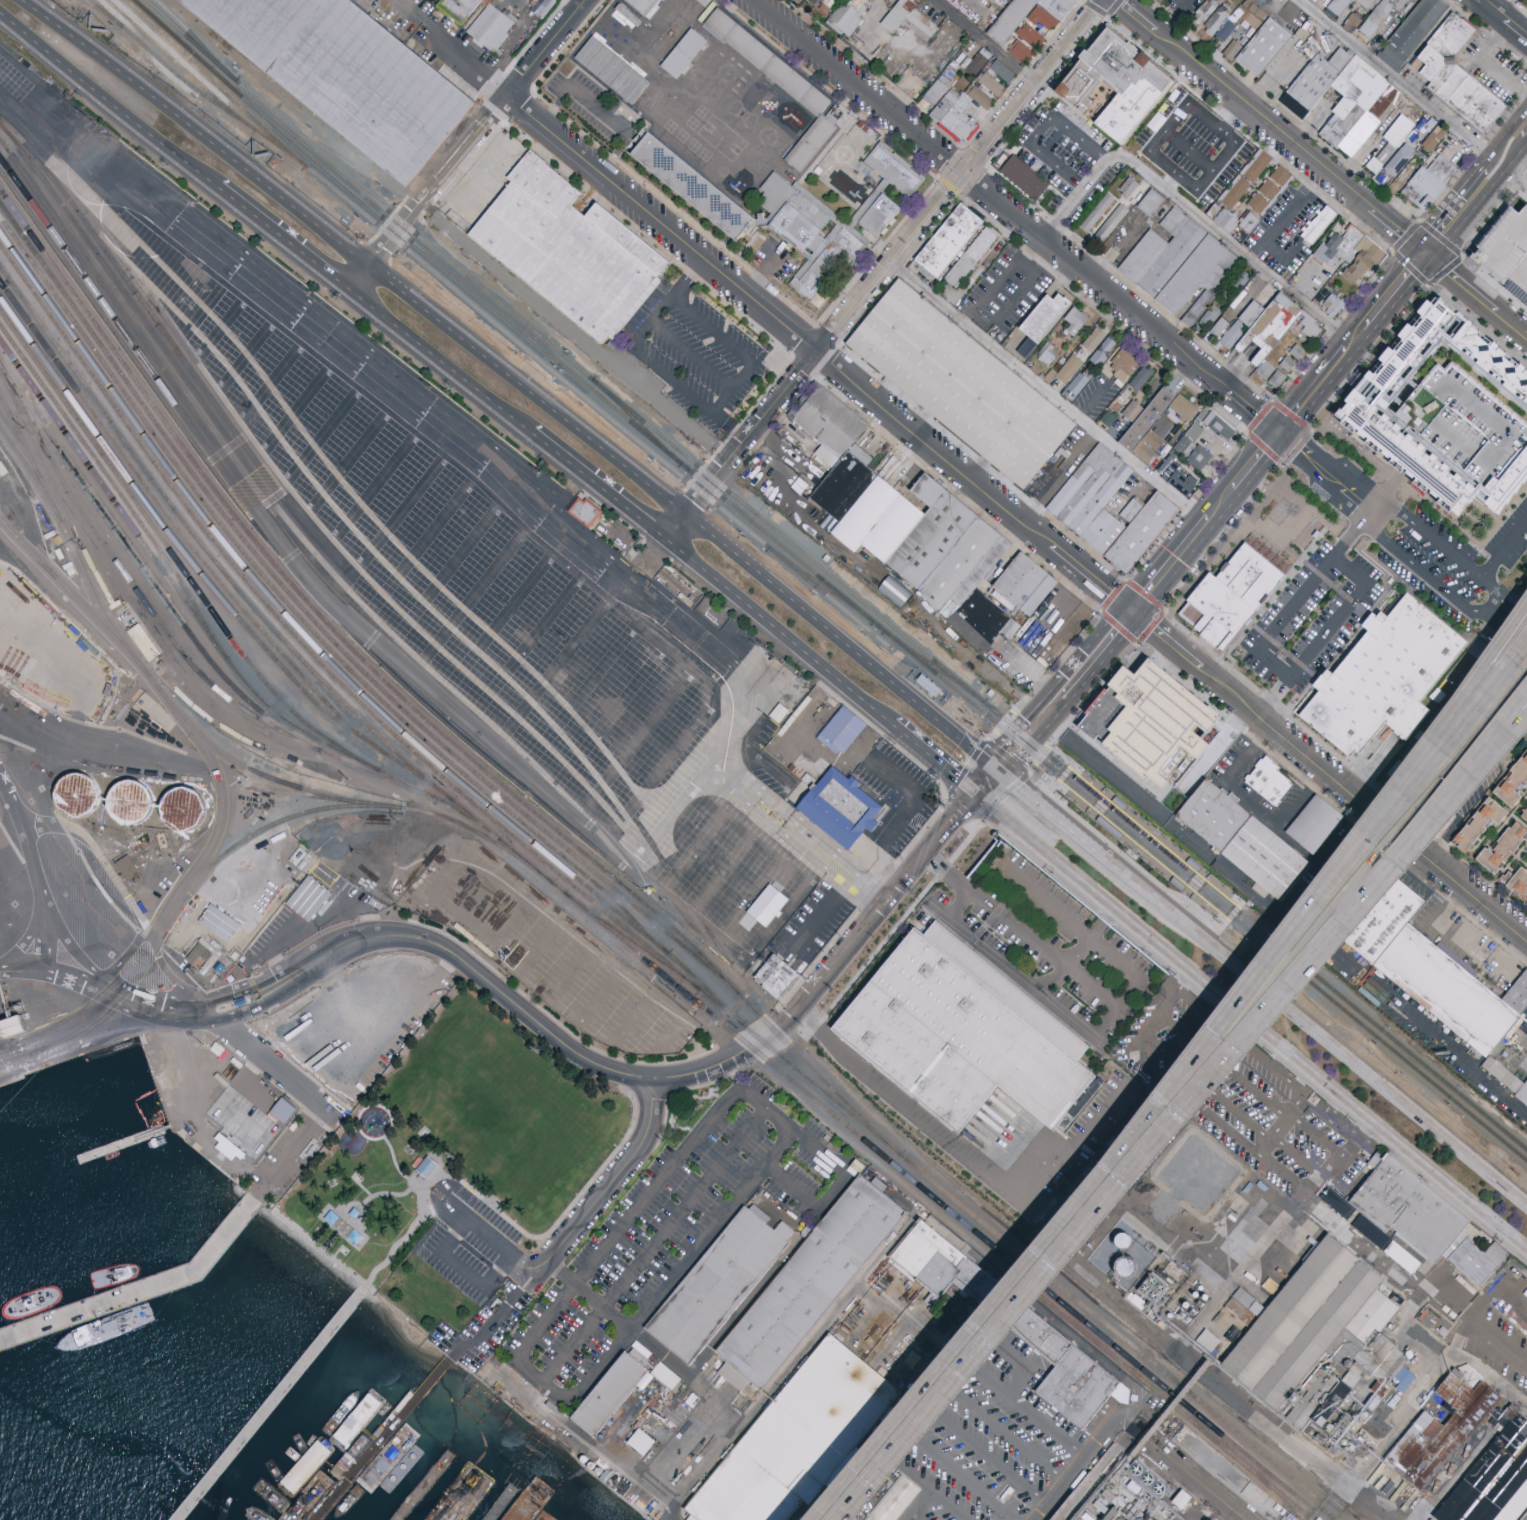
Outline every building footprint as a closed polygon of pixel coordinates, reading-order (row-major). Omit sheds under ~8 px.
[(408,188),(180,0),(352,0),(477,103),(408,188)] [(444,4),(447,0),(487,0),(475,14),(466,26),(450,14),(444,9),(441,7),(444,4)] [(648,20),(663,0),(623,0),(648,20)] [(835,9),(824,0),(842,0),(835,9)] [(864,9),(851,0),(871,0),(868,4),(867,4),(864,9)] [(895,10),(903,0),(926,0),(919,9),(920,10),(928,17),(942,28),(934,39),(929,45),(929,44),(907,23),(897,35),(895,36),(884,24),(895,10)] [(988,33),(1014,0),(1039,0),(1003,45),(988,33)] [(1024,17),(1038,0),(1078,0),(1046,36),(1024,17)] [(1191,18),(1199,27),(1217,9),(1208,0),(1191,18)] [(1326,6),(1331,0),(1355,0),(1353,3),(1350,6),(1338,21),(1324,8),(1326,6)] [(1357,1),(1355,0),(1377,0),(1372,6),(1368,11),(1362,6),(1357,1)] [(1376,6),(1381,0),(1411,0),(1406,5),(1403,9),(1397,6),(1385,18),(1377,10),(1374,8),(1376,6)] [(1399,73),(1450,6),(1442,0),(1421,0),(1378,57),(1399,73)] [(1265,13),(1254,3),(1248,10),(1241,4),(1230,17),(1221,9),(1204,28),(1222,44),(1239,25),(1247,32),(1265,13)] [(504,12),(505,13),(507,9),(512,13),(520,20),(509,35),(504,31),(502,29),(491,42),(505,53),(506,54),(505,55),(501,58),(468,33),(485,13),(493,4),(504,12)] [(641,22),(620,4),(611,15),(633,32),(641,22)] [(809,166),(802,175),(786,159),(806,132),(808,130),(816,120),(808,114),(755,72),(747,65),(700,28),(716,11),(719,8),(722,11),(747,31),(797,72),(808,80),(833,101),(823,114),(841,127),(836,132),(809,166)] [(1492,127),(1484,137),(1475,129),(1473,127),(1414,77),(1408,72),(1406,69),(1408,66),(1414,60),(1452,11),(1474,30),(1476,31),(1474,34),(1452,60),(1456,64),(1459,66),(1474,80),(1507,107),(1492,127)] [(1361,20),(1353,13),(1342,26),(1350,32),(1361,20)] [(1379,27),(1370,44),(1356,34),(1374,14),(1382,19),(1377,24),(1379,27)] [(1265,68),(1257,78),(1245,68),(1237,62),(1235,60),(1269,17),(1291,35),(1289,36),(1265,68)] [(1024,23),(1005,48),(1023,63),(1043,38),(1024,23)] [(1174,79),(1106,27),(1055,92),(1083,114),(1093,101),(1089,98),(1103,81),(1118,93),(1094,124),(1122,145),(1174,79)] [(686,73),(679,80),(669,73),(663,68),(686,39),(692,31),(710,45),(687,71),(686,73)] [(993,55),(972,78),(953,62),(962,53),(970,60),(983,46),(993,55)] [(649,95),(633,113),(626,107),(584,73),(576,67),(592,48),(622,73),(626,76),(649,95)] [(1353,58),(1346,67),(1345,69),(1305,122),(1293,113),(1285,107),(1280,103),(1293,87),(1309,67),(1318,56),(1328,63),(1339,48),(1341,51),(1347,54),(1353,58)] [(1368,114),(1356,128),(1354,131),(1350,135),(1340,128),(1336,124),(1329,120),(1344,100),(1331,89),(1347,71),(1350,67),(1353,63),(1357,57),(1369,67),(1379,75),(1391,85),(1368,114)] [(997,97),(1015,74),(996,59),(978,82),(997,97)] [(950,64),(925,97),(934,104),(927,114),(939,123),(960,96),(948,87),(959,71),(950,64)] [(1205,115),(1185,99),(1190,92),(1178,82),(1157,107),(1190,134),(1205,115)] [(971,84),(965,92),(986,107),(992,99),(971,84)] [(964,142),(939,123),(960,96),(962,92),(972,100),(962,112),(978,124),(964,142)] [(1379,128),(1363,147),(1361,146),(1357,142),(1354,147),(1346,157),(1339,150),(1350,135),(1354,131),(1356,128),(1368,114),(1379,124),(1381,126),(1379,128)] [(1400,115),(1361,166),(1374,176),(1412,125),(1400,115)] [(1422,146),(1431,153),(1447,132),(1438,125),(1422,146)] [(748,226),(739,237),(688,196),(686,194),(632,152),(648,134),(652,129),(658,134),(687,157),(734,194),(748,206),(759,214),(748,226)] [(1207,164),(1229,183),(1257,151),(1234,132),(1207,164)] [(916,192),(911,199),(903,193),(869,166),(866,163),(869,158),(880,142),(927,178),(916,192)] [(1403,145),(1378,174),(1387,182),(1412,152),(1403,145)] [(628,318),(606,346),(573,317),(567,313),(541,290),(506,260),(502,257),(474,232),(504,196),(506,194),(515,183),(510,179),(509,178),(533,150),(566,178),(584,194),(583,195),(575,206),(596,223),(627,249),(636,256),(662,277),(647,295),(645,297),(629,317),(628,318)] [(1272,160),(1260,150),(1220,200),(1232,210),(1272,160)] [(1159,173),(1170,163),(1161,153),(1150,163),(1159,173)] [(1402,196),(1421,210),(1436,191),(1454,169),(1435,154),(1423,169),(1418,165),(1403,183),(1409,187),(1402,196)] [(1050,184),(1012,155),(998,172),(1036,202),(1050,184)] [(1248,206),(1262,216),(1291,175),(1277,165),(1248,206)] [(1204,214),(1226,190),(1203,169),(1181,192),(1204,214)] [(775,172),(795,187),(798,181),(809,190),(813,193),(850,225),(869,202),(877,193),(880,190),(884,193),(904,207),(870,248),(865,254),(820,309),(810,300),(791,284),(809,263),(813,258),(809,255),(809,254),(770,221),(762,212),(772,201),(764,194),(761,192),(775,172)] [(1139,183),(1129,176),(1119,191),(1129,198),(1139,183)] [(1150,217),(1164,200),(1152,189),(1137,207),(1150,217)] [(1114,199),(1107,193),(1080,228),(1087,234),(1114,199)] [(933,275),(910,256),(956,200),(980,219),(933,275)] [(1128,210),(1120,204),(1098,233),(1105,239),(1128,210)] [(1338,215),(1325,204),(1298,235),(1311,246),(1338,215)] [(1526,305),(1526,206),(1526,205),(1519,214),(1509,206),(1475,248),(1481,253),(1474,262),(1526,305)] [(1217,235),(1233,251),(1245,263),(1234,278),(1209,312),(1195,330),(1194,331),(1173,314),(1171,312),(1122,270),(1137,251),(1155,230),(1173,244),(1177,238),(1173,234),(1163,226),(1173,213),(1177,207),(1189,216),(1212,234),(1217,235)] [(1247,234),(1260,221),(1250,212),(1240,223),(1225,208),(1214,220),(1229,234),(1237,225),(1247,234)] [(1311,256),(1334,273),(1363,234),(1349,224),(1340,236),(1331,230),(1311,256)] [(939,276),(952,287),(995,236),(982,225),(939,276)] [(1389,255),(1378,269),(1374,265),(1361,283),(1358,281),(1354,285),(1340,275),(1348,265),(1344,262),(1363,236),(1389,255)] [(1228,284),(1237,293),(1251,278),(1243,270),(1228,284)] [(1020,489),(841,342),(895,275),(1075,422),(1020,489)] [(1054,291),(1067,302),(1034,343),(1015,328),(1042,294),(1048,299),(1054,291)] [(1330,318),(1322,311),(1320,309),(1321,308),(1317,304),(1328,291),(1342,303),(1330,318)] [(1338,416),(1336,418),(1347,428),(1351,424),(1364,434),(1360,439),(1372,448),(1376,444),(1388,454),(1385,459),(1396,469),(1400,464),(1412,474),(1408,478),(1420,488),(1424,484),(1436,494),(1432,498),(1444,509),(1447,506),(1453,512),(1458,506),(1457,505),(1463,497),(1465,498),(1470,491),(1494,512),(1501,498),(1503,501),(1510,488),(1512,490),(1518,477),(1520,479),(1526,467),(1526,426),(1447,359),(1441,367),(1433,360),(1391,410),(1474,479),(1472,481),(1381,405),(1385,400),(1383,398),(1437,334),(1526,409),(1526,376),(1518,368),(1521,363),(1516,359),(1512,363),(1491,345),(1495,341),(1489,336),(1485,340),(1465,323),(1468,319),(1453,307),(1451,309),(1442,301),(1444,299),(1436,293),(1434,295),(1431,292),(1426,298),(1422,295),(1412,307),(1417,311),(1408,322),(1403,319),(1393,331),(1398,334),(1388,346),(1384,342),(1374,354),(1378,358),(1369,369),(1364,366),(1359,372),(1361,373),(1351,385),(1349,384),(1340,396),(1342,398),(1337,405),(1335,404),(1331,410),(1338,416)] [(1272,299),(1284,309),(1290,301),(1302,311),(1256,368),(1249,362),(1264,344),(1254,336),(1239,355),(1231,349),(1272,299)] [(1251,300),(1218,343),(1228,350),(1261,307),(1251,300)] [(1065,319),(1071,324),(1065,332),(1074,338),(1089,318),(1074,307),(1065,319)] [(1306,314),(1299,322),(1304,326),(1299,332),(1314,343),(1324,328),(1306,314)] [(1229,323),(1221,318),(1210,333),(1218,339),(1229,323)] [(1093,355),(1089,359),(1099,367),(1117,344),(1096,327),(1081,346),(1093,355)] [(1037,356),(1049,365),(1059,351),(1048,342),(1037,356)] [(1289,353),(1298,361),(1306,352),(1297,344),(1289,353)] [(1123,380),(1138,362),(1121,349),(1107,367),(1123,380)] [(1056,377),(1066,385),(1083,362),(1073,355),(1056,377)] [(1289,373),(1296,364),(1287,357),(1279,366),(1289,373)] [(1264,361),(1255,373),(1275,388),(1285,375),(1264,361)] [(1138,392),(1154,371),(1145,365),(1129,386),(1138,392)] [(1040,379),(1045,383),(1054,371),(1048,366),(1040,379)] [(1093,376),(1084,369),(1063,393),(1072,401),(1093,376)] [(864,497),(843,524),(814,499),(815,498),(845,461),(814,437),(811,434),(790,417),(810,391),(818,382),(871,425),(872,426),(871,427),(864,436),(853,452),(872,468),(881,476),(872,487),(864,497)] [(1125,450),(1112,439),(1157,384),(1171,395),(1125,450)] [(1178,393),(1167,406),(1185,421),(1196,408),(1178,393)] [(1206,427),(1228,443),(1236,431),(1205,408),(1174,450),(1201,471),(1213,456),(1194,443),(1206,427)] [(1101,421),(1109,427),(1115,418),(1107,413),(1101,421)] [(1160,413),(1131,451),(1147,463),(1176,425),(1160,413)] [(1124,526),(1108,546),(1102,553),(1101,554),(1040,506),(1094,439),(1131,468),(1100,507),(1124,526)] [(8,475),(0,462),(0,480),(8,475)] [(1188,496),(1198,484),(1173,463),(1163,475),(1188,496)] [(957,496),(993,527),(1007,538),(994,555),(992,557),(944,617),(933,604),(924,592),(891,565),(882,558),(872,551),(867,547),(860,554),(834,534),(843,524),(865,497),(872,489),(882,477),(907,497),(909,498),(930,516),(933,513),(935,510),(933,508),(921,497),(915,491),(930,474),(932,476),(957,496)] [(1178,508),(1126,574),(1101,554),(1102,553),(1108,546),(1124,526),(1127,522),(1116,514),(1132,494),(1142,502),(1153,488),(1178,508)] [(604,512),(579,493),(566,511),(591,529),(604,512)] [(980,590),(990,597),(994,591),(1020,557),(1024,552),(1029,557),(1054,577),(1063,584),(1055,593),(1034,618),(1015,641),(1004,633),(995,649),(994,650),(985,657),(945,618),(944,617),(992,557),(994,555),(1007,538),(1017,547),(1008,557),(994,574),(980,590)] [(1282,575),(1243,542),(1213,577),(1207,572),(1184,598),(1188,602),(1178,613),(1218,648),(1282,575)] [(879,590),(902,607),(912,593),(889,576),(879,590)] [(1465,641),(1407,592),(1386,617),(1378,610),(1376,613),(1372,610),(1359,624),(1365,628),(1331,668),(1326,664),(1311,683),(1318,689),(1298,712),(1348,754),(1355,747),(1358,749),(1385,717),(1403,732),(1423,709),(1414,701),(1465,641)] [(922,621),(932,608),(919,598),(909,611),(922,621)] [(1145,655),(1132,672),(1120,662),(1103,683),(1111,690),(1081,726),(1143,778),(1146,773),(1161,785),(1165,780),(1156,772),(1179,744),(1195,757),(1206,744),(1199,738),(1218,715),(1145,655)] [(766,715),(775,722),(784,712),(774,705),(766,715)] [(819,733),(843,753),(866,725),(841,705),(819,733)] [(1512,809),(1523,795),(1518,791),(1526,780),(1526,751),(1492,793),(1512,809)] [(1289,798),(1280,810),(1266,798),(1248,783),(1258,770),(1268,756),(1285,770),(1282,774),(1298,786),(1289,798)] [(846,848),(880,807),(829,765),(795,807),(846,848)] [(67,815),(74,817),(81,817),(88,815),(94,810),(98,804),(100,797),(99,790),(97,783),(92,778),(85,774),(78,773),(71,774),(65,777),(60,783),(57,789),(56,797),(57,804),(61,810),(67,815)] [(150,810),(151,804),(151,797),(148,790),(143,785),(137,782),(130,781),(123,782),(117,786),(112,791),(110,797),(109,804),(111,811),(115,816),(120,821),(127,823),(134,823),(140,821),(146,816),(150,810)] [(1299,884),(1284,904),(1239,866),(1231,859),(1182,819),(1198,799),(1212,781),(1233,798),(1238,802),(1286,841),(1299,851),(1308,859),(1315,865),(1299,884)] [(192,787),(185,786),(178,787),(171,791),(166,796),(164,803),(163,811),(165,818),(170,824),(176,828),(183,830),(190,830),(197,827),(202,823),(206,816),(208,809),(207,802),(204,796),(199,790),(192,787)] [(1319,859),(1299,843),(1289,836),(1287,834),(1299,820),(1317,798),(1319,796),(1321,798),(1351,820),(1319,859)] [(1499,826),(1509,813),(1488,797),(1452,843),(1465,854),(1491,820),(1499,826)] [(1515,815),(1526,824),(1526,799),(1515,815)] [(1493,875),(1526,837),(1526,831),(1515,820),(1477,861),(1493,875)] [(1521,867),(1513,876),(1508,872),(1499,882),(1526,905),(1526,872),(1521,867)] [(790,901),(771,884),(746,911),(765,928),(790,901)] [(1407,926),(1372,967),(1361,957),(1346,944),(1360,927),(1367,919),(1398,884),(1421,902),(1424,905),(1421,909),(1413,919),(1407,926)] [(228,941),(240,924),(210,903),(209,905),(208,905),(207,907),(208,907),(205,912),(204,911),(203,913),(204,913),(200,918),(200,917),(199,919),(198,921),(228,941)] [(1521,979),(1526,972),(1526,1011),(1503,1040),(1486,1061),(1483,1058),(1461,1040),(1422,1008),(1388,980),(1372,967),(1407,926),(1421,937),(1472,979),(1482,988),(1501,1003),(1521,979)] [(917,929),(1089,1072),(1045,1124),(999,1086),(959,1134),(834,1029),(917,929)] [(190,958),(201,967),(215,951),(203,941),(190,958)] [(799,975),(774,953),(752,978),(777,1001),(799,975)] [(1504,1040),(1526,1011),(1526,1056),(1515,1069),(1495,1052),(1504,1040)] [(1508,1076),(1487,1054),(1478,1063),(1495,1081),(1500,1077),(1503,1081),(1508,1076)] [(1517,1097),(1526,1084),(1526,1104),(1522,1100),(1517,1097)] [(272,1091),(268,1096),(272,1099),(276,1095),(272,1091)] [(269,1112),(278,1120),(283,1124),(295,1109),(281,1098),(269,1112)] [(269,1112),(266,1116),(275,1124),(278,1120),(269,1112)] [(218,1133),(213,1139),(239,1160),(244,1154),(218,1133)] [(415,1170),(425,1179),(436,1165),(426,1156),(415,1170)] [(1469,1225),(1463,1234),(1484,1253),(1485,1254),(1496,1244),(1509,1257),(1499,1269),(1487,1283),(1485,1286),(1478,1293),(1468,1284),(1443,1259),(1434,1269),(1424,1260),(1389,1232),(1384,1237),(1367,1224),(1363,1220),(1346,1207),(1363,1187),(1384,1163),(1387,1158),(1393,1162),(1423,1187),(1466,1223),(1469,1225)] [(858,1173),(814,1228),(714,1350),(763,1390),(907,1213),(858,1173)] [(743,1206),(789,1243),(688,1366),(642,1328),(743,1206)] [(353,1208),(347,1214),(354,1219),(359,1213),(353,1208)] [(329,1211),(322,1219),(330,1225),(337,1217),(329,1211)] [(953,1288),(970,1265),(911,1220),(882,1258),(931,1296),(948,1274),(954,1279),(949,1285),(953,1288)] [(1087,1256),(1117,1282),(1132,1265),(1120,1254),(1130,1243),(1111,1227),(1087,1256)] [(353,1230),(346,1238),(354,1245),(361,1237),(353,1230)] [(1280,1411),(1273,1419),(1258,1407),(1243,1395),(1216,1372),(1237,1346),(1243,1340),(1288,1285),(1303,1267),(1326,1239),(1363,1271),(1380,1284),(1381,1285),(1364,1306),(1332,1346),(1304,1382),(1284,1407),(1280,1411)] [(1380,1254),(1408,1273),(1416,1261),(1388,1241),(1380,1254)] [(1180,1289),(1191,1278),(1173,1261),(1162,1272),(1180,1289)] [(1395,1351),(1375,1375),(1372,1379),(1364,1374),(1355,1368),(1348,1378),(1325,1359),(1329,1354),(1336,1346),(1364,1311),(1377,1295),(1398,1312),(1379,1338),(1388,1345),(1395,1351)] [(1080,1437),(1031,1399),(1052,1372),(1009,1339),(1027,1315),(1118,1388),(1080,1437)] [(800,1500),(784,1519),(699,1519),(689,1512),(827,1338),(897,1393),(808,1507),(800,1500)] [(623,1351),(648,1372),(593,1438),(568,1418),(623,1351)] [(681,1379),(660,1362),(651,1374),(672,1390),(681,1379)] [(1382,1468),(1419,1495),(1490,1394),(1473,1381),(1467,1389),(1453,1379),(1457,1373),(1447,1366),(1428,1393),(1449,1408),(1437,1426),(1415,1411),(1400,1432),(1405,1435),(1382,1468)] [(1390,1387),(1398,1393),(1411,1376),(1398,1366),(1390,1377),(1395,1381),(1390,1387)] [(1107,1394),(1120,1404),(1129,1392),(1117,1382),(1107,1394)] [(1526,1512),(1521,1519),(1429,1519),(1474,1466),(1486,1452),(1516,1416),(1518,1418),(1526,1425),(1526,1512)] [(423,1434),(410,1424),(375,1468),(388,1478),(423,1434)] [(1172,1438),(1240,1494),(1246,1486),(1244,1485),(1249,1479),(1183,1425),(1172,1438)] [(657,1443),(640,1428),(628,1442),(644,1457),(657,1443)] [(335,1450),(321,1438),(283,1480),(297,1493),(335,1450)] [(1126,1470),(1157,1501),(1168,1489),(1138,1459),(1126,1470)] [(334,1483),(321,1471),(309,1484),(322,1496),(334,1483)] [(899,1473),(865,1519),(897,1519),(920,1488),(899,1473)]
